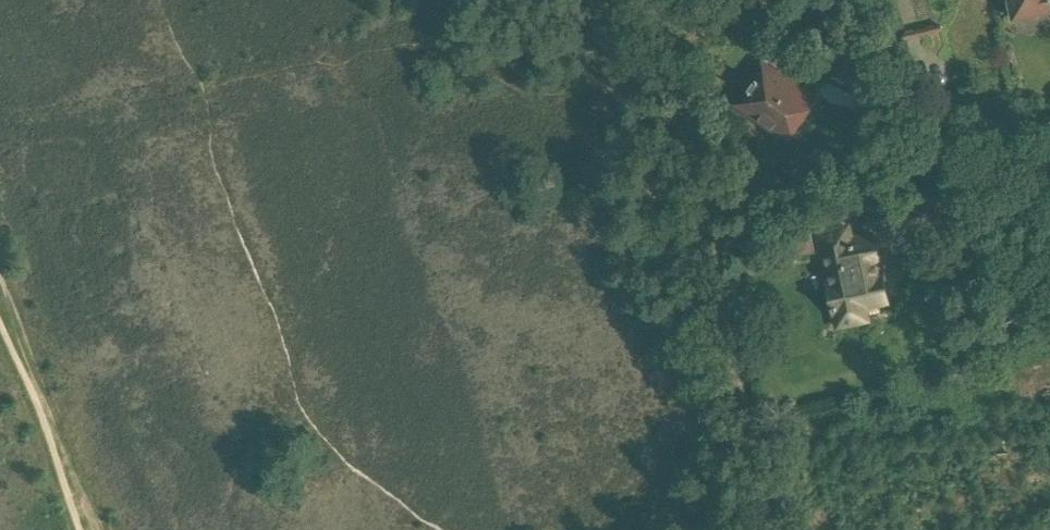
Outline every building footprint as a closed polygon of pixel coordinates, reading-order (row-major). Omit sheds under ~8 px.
[(1012,2),(1009,2),(1007,5),(1008,8),(1011,9),(1014,9),(1016,18),(1049,10),(1049,0),(1012,0),(1012,2)] [(787,138),(814,100),(766,67),(740,105),(787,138)] [(881,193),(834,206),(840,221),(885,204),(881,193)] [(938,195),(897,203),(903,231),(944,222),(938,195)] [(811,234),(771,242),(775,261),(815,253),(811,234)] [(873,239),(821,250),(837,327),(868,320),(864,302),(886,298),(882,281),(877,278),(874,261),(877,256),(873,239)]
